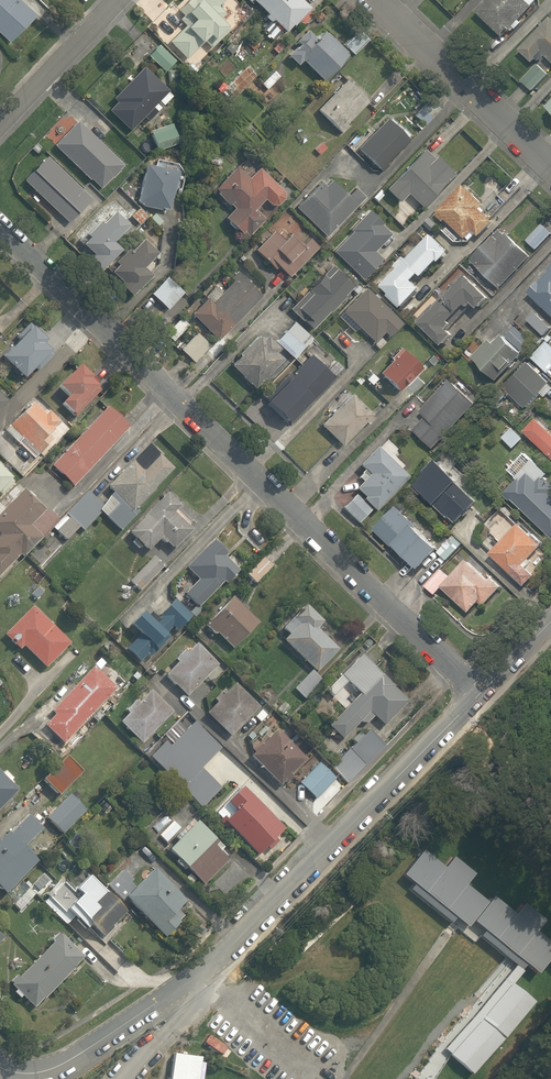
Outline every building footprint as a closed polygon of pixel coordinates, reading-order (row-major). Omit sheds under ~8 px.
[(5,41),(30,16),(15,0),(0,0),(0,36),(5,41)] [(179,5),(189,15),(180,24),(184,27),(168,43),(184,59),(198,44),(202,41),(208,47),(228,28),(217,17),(224,11),(217,4),(221,0),(184,0),(179,5)] [(283,30),(306,5),(301,0),(251,0),(283,30)] [(508,29),(511,32),(521,22),(517,19),(532,4),(528,0),(485,0),(474,12),(500,37),(508,29)] [(525,40),(517,50),(530,62),(539,52),(550,64),(550,17),(549,15),(525,40)] [(297,68),(302,64),(320,82),(345,57),(315,27),(297,45),(300,48),(289,60),(297,68)] [(174,59),(155,41),(143,52),(162,71),(174,59)] [(547,75),(535,64),(519,81),(531,92),(547,75)] [(141,65),(111,95),(114,98),(106,106),(111,112),(110,113),(126,130),(141,116),(144,120),(170,94),(141,65)] [(280,75),(272,68),(258,82),(266,90),(280,75)] [(314,110),(336,131),(339,134),(347,126),(344,123),(365,101),(343,79),(314,110)] [(424,125),(439,109),(429,99),(413,116),(424,125)] [(385,163),(407,140),(386,118),(357,148),(380,171),(381,172),(387,166),(387,165),(385,163)] [(123,165),(75,120),(51,144),(99,189),(123,165)] [(175,141),(169,123),(148,130),(154,148),(175,141)] [(433,158),(423,149),(385,188),(398,202),(407,193),(420,206),(452,173),(434,156),(433,158)] [(89,196),(42,154),(21,178),(68,220),(89,196)] [(135,203),(141,204),(141,206),(158,209),(158,206),(166,207),(172,166),(141,161),(135,203)] [(263,199),(269,205),(276,204),(282,198),(282,191),(258,168),(247,178),(235,166),(213,189),(233,208),(223,218),(240,234),(242,231),(247,236),(263,218),(254,209),(263,199)] [(347,195),(331,180),(325,186),(320,182),(295,207),(325,237),(364,197),(354,188),(347,195)] [(442,222),(444,220),(465,240),(473,231),(476,234),(478,236),(492,222),(490,219),(479,209),(483,205),(463,185),(436,212),(438,214),(436,216),(442,222)] [(122,223),(107,209),(96,220),(94,218),(73,240),(85,250),(81,255),(96,269),(116,247),(107,239),(122,223)] [(374,251),(390,234),(380,225),(382,224),(368,210),(349,229),(352,232),(333,251),(361,279),(381,258),(374,251)] [(437,226),(429,219),(424,224),(431,231),(437,226)] [(526,240),(536,250),(550,234),(543,225),(542,225),(526,240)] [(500,230),(471,261),(500,289),(530,257),(506,234),(505,235),(500,230)] [(272,231),(254,250),(274,269),(276,266),(288,277),(317,247),(307,238),(301,244),(290,233),(283,240),(272,231)] [(139,263),(149,253),(130,233),(118,245),(122,250),(104,267),(115,278),(112,281),(125,293),(147,271),(139,263)] [(407,261),(423,276),(437,261),(439,263),(449,253),(442,246),(443,246),(431,235),(407,261)] [(423,276),(407,261),(403,257),(394,266),(398,270),(382,287),(389,294),(388,296),(401,309),(402,307),(403,307),(406,304),(420,289),(412,281),(419,274),(422,277),(423,276)] [(334,269),(330,265),(321,274),(325,278),(334,269)] [(548,269),(550,271),(540,282),(539,282),(528,293),(536,301),(535,302),(542,308),(543,308),(550,316),(550,266),(548,269)] [(334,269),(325,278),(321,274),(307,290),(310,293),(297,308),(305,316),(301,320),(311,329),(328,311),(329,312),(344,297),(346,299),(349,296),(345,293),(352,286),(334,269)] [(190,314),(217,340),(260,295),(236,272),(230,278),(232,280),(211,302),(206,297),(190,314)] [(441,298),(461,317),(473,304),(478,309),(488,298),(463,273),(447,289),(449,290),(441,298)] [(163,275),(148,291),(165,308),(181,291),(163,275)] [(401,323),(364,288),(341,311),(373,342),(383,332),(388,336),(401,323)] [(305,316),(297,308),(310,293),(307,290),(289,309),(301,320),(305,316)] [(461,317),(441,298),(434,305),(433,304),(416,321),(442,346),(453,335),(448,330),(461,317)] [(550,328),(534,313),(527,320),(543,336),(550,328)] [(173,341),(188,325),(180,317),(164,333),(173,341)] [(0,349),(0,357),(17,375),(29,363),(36,370),(52,354),(38,339),(42,334),(30,321),(0,349)] [(311,338),(293,322),(275,342),(294,358),(311,338)] [(516,327),(506,337),(521,352),(531,341),(516,327)] [(209,346),(195,332),(179,349),(193,363),(209,346)] [(238,355),(229,365),(240,376),(248,384),(249,384),(253,388),(262,379),(265,381),(270,376),(267,374),(282,359),(275,352),(278,348),(266,336),(261,340),(257,336),(256,335),(237,354),(238,355)] [(521,354),(502,335),(493,344),(489,340),(472,358),(496,381),(521,354)] [(546,341),(531,358),(547,373),(550,369),(550,346),(546,341)] [(391,360),(378,372),(398,391),(421,368),(399,347),(389,358),(391,360)] [(261,401),(287,426),(333,379),(308,355),(291,374),(289,372),(261,401)] [(528,363),(503,388),(524,408),(549,383),(548,383),(528,363)] [(92,384),(68,364),(50,386),(61,395),(55,403),(68,414),(92,384)] [(432,449),(475,404),(450,380),(420,412),(425,417),(413,430),(432,449)] [(373,417),(350,394),(320,425),(341,445),(365,421),(367,424),(374,417),(373,417)] [(27,402),(5,426),(37,454),(51,439),(47,436),(58,424),(34,402),(31,405),(27,402)] [(71,486),(124,427),(102,407),(48,466),(71,486)] [(524,432),(550,458),(550,434),(536,419),(524,432)] [(512,428),(502,438),(512,449),(523,439),(512,428)] [(18,473),(28,461),(0,435),(0,457),(18,473)] [(133,507),(168,469),(143,445),(104,487),(109,491),(99,501),(87,490),(52,529),(64,540),(77,527),(81,531),(98,513),(117,531),(136,511),(133,507)] [(374,512),(407,478),(377,450),(375,448),(358,466),(363,471),(360,474),(365,479),(355,489),(364,498),(362,500),(374,512)] [(517,480),(518,479),(521,481),(528,473),(537,482),(542,477),(543,479),(547,475),(532,460),(515,478),(517,480)] [(435,461),(412,484),(434,505),(448,519),(449,517),(455,523),(476,501),(457,482),(435,461)] [(504,493),(505,494),(504,496),(510,501),(511,500),(550,538),(550,495),(550,494),(550,492),(550,486),(543,479),(542,477),(537,482),(528,473),(521,481),(518,479),(517,480),(504,493)] [(19,490),(0,511),(0,573),(17,554),(21,558),(41,535),(31,525),(43,511),(19,490)] [(175,503),(163,491),(124,530),(145,551),(157,538),(170,551),(188,532),(167,512),(175,503)] [(370,511),(355,496),(343,509),(358,523),(370,511)] [(393,549),(395,547),(408,560),(418,570),(438,550),(415,528),(416,526),(396,506),(373,530),(375,531),(393,549)] [(492,552),(489,554),(523,587),(525,585),(534,576),(523,565),(541,546),(518,524),(518,525),(492,552)] [(454,536),(438,553),(446,561),(462,544),(454,536)] [(225,554),(211,540),(185,567),(197,579),(182,594),(197,608),(223,581),(225,583),(238,571),(223,556),(225,554)] [(161,567),(149,557),(128,581),(141,591),(161,567)] [(271,567),(262,558),(246,574),(254,583),(271,567)] [(489,582),(467,560),(450,578),(441,587),(468,613),(478,602),(482,606),(500,587),(492,579),(489,582)] [(441,570),(425,586),(434,595),(441,587),(450,578),(441,570)] [(257,622),(230,597),(205,623),(206,624),(204,626),(214,635),(215,633),(231,648),(257,622)] [(191,615),(174,599),(159,614),(160,616),(153,624),(140,612),(128,624),(139,635),(126,649),(139,662),(145,656),(148,658),(161,645),(170,637),(166,633),(172,627),(176,631),(191,615)] [(290,618),(297,624),(287,635),(281,640),(315,672),(336,650),(314,629),(321,622),(302,605),(290,618)] [(27,606),(4,630),(1,634),(27,659),(29,656),(41,667),(65,641),(27,606)] [(297,624),(290,618),(280,628),(287,635),(297,624)] [(216,665),(194,643),(185,652),(183,650),(173,660),(176,662),(163,675),(186,697),(216,665)] [(327,726),(342,739),(359,721),(360,723),(366,723),(373,716),(383,725),(406,701),(377,673),(358,656),(333,683),(352,700),(327,726)] [(61,744),(110,688),(87,667),(38,723),(61,744)] [(311,671),(293,688),(304,699),(321,681),(311,671)] [(257,707),(233,683),(223,693),(221,690),(212,700),(215,702),(207,710),(204,713),(229,736),(257,707)] [(140,744),(171,712),(148,691),(137,703),(134,700),(124,711),(126,714),(118,723),(140,744)] [(218,748),(191,723),(183,731),(171,744),(168,746),(163,741),(148,757),(201,808),(220,788),(199,768),(218,748)] [(171,744),(183,731),(175,723),(162,736),(171,744)] [(248,756),(280,785),(284,780),(287,783),(292,777),(290,774),(305,759),(274,729),(251,753),(248,756)] [(384,746),(368,730),(362,736),(358,733),(352,740),(355,743),(349,750),(348,749),(330,767),(338,774),(347,783),(384,746)] [(58,753),(37,778),(56,793),(77,768),(58,753)] [(334,778),(318,763),(299,782),(298,783),(315,799),(316,798),(335,779),(334,778)] [(11,787),(0,778),(0,800),(11,787)] [(282,829),(238,787),(224,802),(232,810),(223,819),(221,817),(217,821),(224,829),(226,827),(257,855),(265,846),(269,850),(277,841),(273,838),(282,829)] [(82,810),(67,795),(45,818),(60,833),(82,810)] [(20,816),(5,830),(3,828),(0,830),(0,890),(31,861),(18,846),(34,831),(20,816)] [(188,820),(162,849),(202,885),(227,858),(217,849),(213,852),(209,848),(213,843),(188,820)] [(408,890),(428,906),(462,866),(451,858),(443,868),(421,850),(401,875),(413,885),(408,890)] [(473,874),(462,866),(428,906),(449,923),(453,918),(465,927),(485,903),(464,885),(473,874)] [(145,869),(120,897),(162,934),(179,915),(173,909),(181,900),(145,869)] [(123,912),(83,873),(69,888),(74,893),(60,907),(81,927),(87,922),(103,937),(113,926),(111,924),(123,912)] [(498,953),(532,912),(522,904),(513,915),(491,897),(471,921),(483,931),(478,936),(498,953)] [(532,912),(498,953),(519,970),(523,964),(535,974),(550,955),(550,945),(534,931),(543,920),(532,912)] [(32,1007),(41,997),(43,998),(72,965),(70,964),(77,956),(54,936),(9,986),(32,1007)] [(532,1002),(510,984),(480,1019),(503,1038),(532,1002)] [(501,1039),(479,1020),(448,1055),(470,1075),(501,1039)] [(172,1054),(169,1078),(196,1078),(199,1057),(172,1054)]
